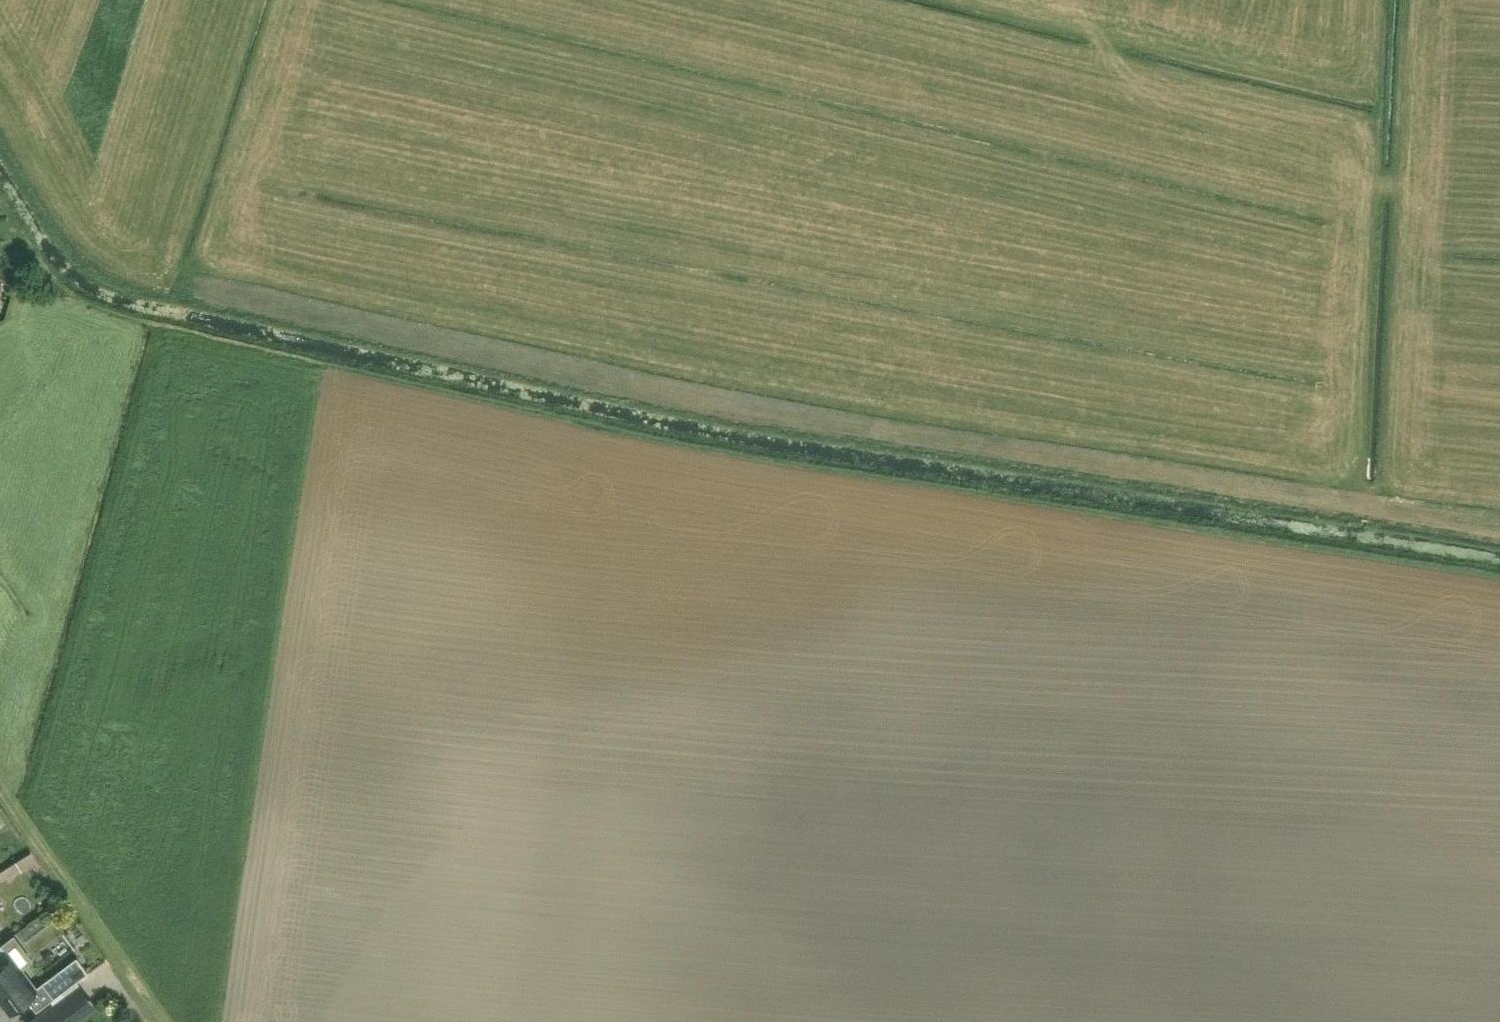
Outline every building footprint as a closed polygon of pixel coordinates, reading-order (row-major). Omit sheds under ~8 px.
[(9,1007),(35,988),(2,943),(0,944),(0,994),(9,1007)] [(89,973),(78,957),(42,983),(53,998),(89,973)] [(30,1021),(66,1021),(54,1005),(30,1021)]
